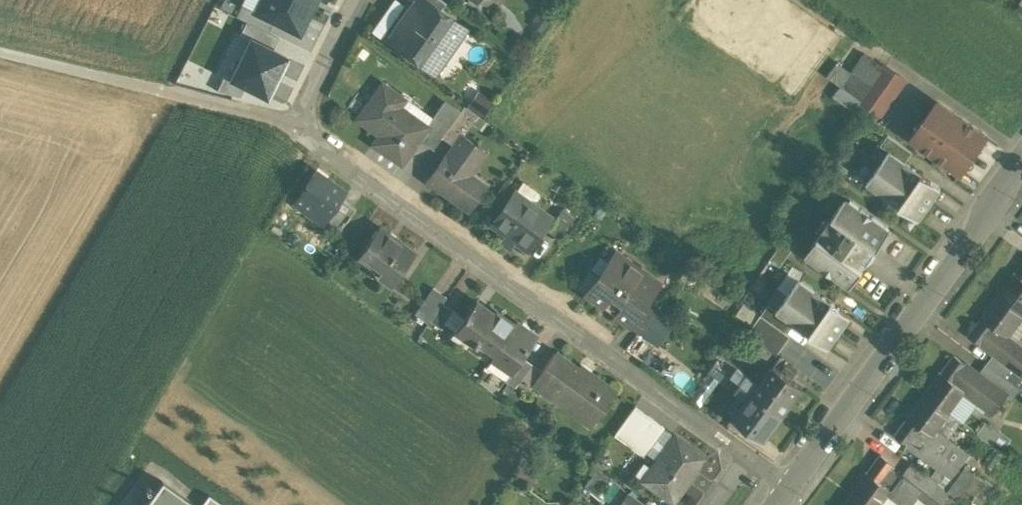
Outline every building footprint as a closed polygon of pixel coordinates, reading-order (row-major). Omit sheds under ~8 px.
[(311,0),(262,0),(256,12),(274,21),(300,34),(316,2),(311,0)] [(422,0),(411,0),(385,36),(431,69),(449,44),(452,46),(464,30),(439,12),(422,0)] [(439,12),(446,3),(442,0),(422,0),(439,12)] [(268,32),(274,21),(256,12),(241,5),(236,16),(247,22),(268,32)] [(251,40),(273,51),(279,38),(268,32),(247,22),(240,35),(251,40)] [(251,40),(232,79),(246,86),(267,96),(286,58),(273,51),(251,40)] [(860,101),(885,66),(863,50),(852,67),(840,59),(826,78),(839,87),(860,101)] [(885,66),(860,101),(874,111),(880,115),(905,80),(885,66)] [(240,96),(246,86),(232,79),(224,74),(217,92),(240,96)] [(404,101),(382,85),(358,119),(385,139),(378,148),(401,164),(418,140),(424,132),(422,131),(396,112),(404,101)] [(867,122),(874,111),(860,101),(839,87),(832,97),(867,122)] [(953,113),(936,101),(912,137),(961,171),(986,136),(962,119),(961,120),(952,114),(953,113)] [(449,125),(441,137),(453,146),(461,135),(462,136),(477,115),(463,106),(449,125)] [(434,114),(422,131),(424,132),(418,140),(432,150),(441,137),(449,125),(434,114)] [(888,134),(880,145),(888,150),(889,150),(905,161),(912,152),(888,134)] [(453,146),(445,157),(444,156),(427,180),(468,209),(481,191),(465,179),(485,152),(462,136),(461,135),(453,146)] [(888,150),(866,182),(899,205),(918,219),(941,187),(922,173),(921,173),(905,161),(889,150),(888,150)] [(345,192),(316,171),(293,202),(307,212),(312,206),(326,217),(341,197),(345,192)] [(548,217),(514,193),(491,225),(526,249),(548,217)] [(355,208),(341,197),(326,217),(326,218),(340,228),(355,208)] [(844,208),(840,205),(832,215),(834,223),(826,234),(818,235),(811,245),(816,249),(810,257),(851,286),(864,267),(862,267),(877,246),(878,247),(891,229),(850,200),(844,208)] [(561,209),(546,230),(557,238),(572,217),(561,209)] [(825,216),(817,228),(818,235),(826,234),(834,223),(832,215),(825,216)] [(378,228),(360,253),(381,269),(377,274),(392,285),(415,254),(378,228)] [(784,239),(770,259),(780,266),(794,246),(784,239)] [(657,284),(620,258),(614,267),(609,263),(586,295),(628,325),(643,304),(657,284)] [(999,295),(1021,312),(1021,277),(1016,273),(1015,272),(999,295)] [(831,301),(798,278),(776,309),(776,310),(792,321),(809,333),(828,347),(851,315),(831,301)] [(427,324),(429,321),(442,303),(446,297),(434,288),(415,315),(427,324)] [(983,317),(995,326),(1007,335),(1008,334),(1021,315),(1021,312),(999,295),(983,317)] [(474,302),(453,331),(474,346),(477,341),(493,353),(494,353),(514,326),(513,326),(494,312),(492,314),(474,302)] [(453,311),(442,303),(429,321),(440,329),(453,311)] [(653,311),(643,304),(628,325),(638,332),(653,311)] [(776,309),(768,304),(761,314),(785,332),(792,321),(776,310),(776,309)] [(983,317),(970,335),(982,344),(995,326),(983,317)] [(514,326),(494,353),(493,353),(490,357),(510,371),(511,372),(521,357),(535,338),(515,323),(513,326),(514,326)] [(995,326),(982,344),(994,353),(1014,370),(1014,369),(1021,375),(1021,345),(1008,334),(1007,335),(995,326)] [(540,370),(531,383),(532,384),(556,401),(562,393),(595,417),(614,392),(588,373),(586,376),(553,353),(540,370)] [(994,353),(986,363),(1020,388),(1021,384),(1021,375),(1014,369),(1014,370),(994,353)] [(747,374),(720,354),(714,363),(741,382),(747,374)] [(955,355),(942,373),(954,382),(968,365),(955,355)] [(521,357),(511,372),(510,371),(503,380),(514,388),(517,384),(531,364),(521,357)] [(741,382),(714,363),(708,371),(735,390),(741,382)] [(1020,388),(986,363),(979,373),(1007,395),(1011,399),(1020,388)] [(531,364),(517,384),(527,391),(532,384),(531,383),(540,370),(531,364)] [(760,383),(747,374),(741,382),(783,412),(803,385),(792,377),(795,372),(786,365),(783,370),(774,364),(771,368),(766,364),(761,371),(766,374),(760,383)] [(979,373),(968,365),(954,382),(966,391),(994,412),(1007,395),(979,373)] [(942,373),(941,372),(925,394),(949,413),(966,391),(954,382),(942,373)] [(783,412),(741,382),(735,390),(748,399),(742,407),(737,404),(732,411),(737,414),(734,418),(743,424),(739,429),(748,436),(752,431),(763,439),(783,412)] [(925,394),(908,416),(921,426),(933,435),(936,431),(949,413),(925,394)] [(664,427),(634,405),(613,434),(642,456),(664,427)] [(949,413),(936,431),(948,440),(961,422),(949,413)] [(909,417),(896,434),(907,443),(921,426),(909,417)] [(999,436),(983,423),(976,433),(992,445),(999,436)] [(948,440),(936,431),(933,435),(921,426),(907,443),(909,444),(912,440),(918,445),(915,449),(938,466),(952,476),(969,455),(948,440)] [(706,458),(676,436),(642,481),(672,503),(706,458)] [(883,454),(869,472),(881,481),(891,467),(894,463),(883,454)] [(931,476),(911,461),(902,474),(923,490),(930,480),(947,493),(950,490),(948,488),(931,476)] [(952,476),(938,466),(931,476),(948,488),(955,479),(952,476)] [(891,467),(881,481),(893,489),(889,494),(899,502),(903,504),(911,504),(918,496),(931,504),(939,504),(947,493),(930,480),(923,490),(902,474),(901,475),(891,467)] [(851,494),(867,504),(881,504),(889,494),(893,489),(881,481),(869,472),(868,471),(851,494)] [(955,479),(948,488),(950,490),(958,496),(970,479),(960,472),(955,479)] [(974,495),(977,497),(971,504),(979,504),(993,484),(985,479),(974,495)] [(145,504),(194,504),(162,482),(145,504)] [(628,493),(619,504),(646,504),(628,493)] [(843,504),(867,504),(851,494),(843,504)] [(881,504),(897,504),(899,502),(889,494),(881,504)] [(208,495),(201,504),(222,504),(208,495)]
